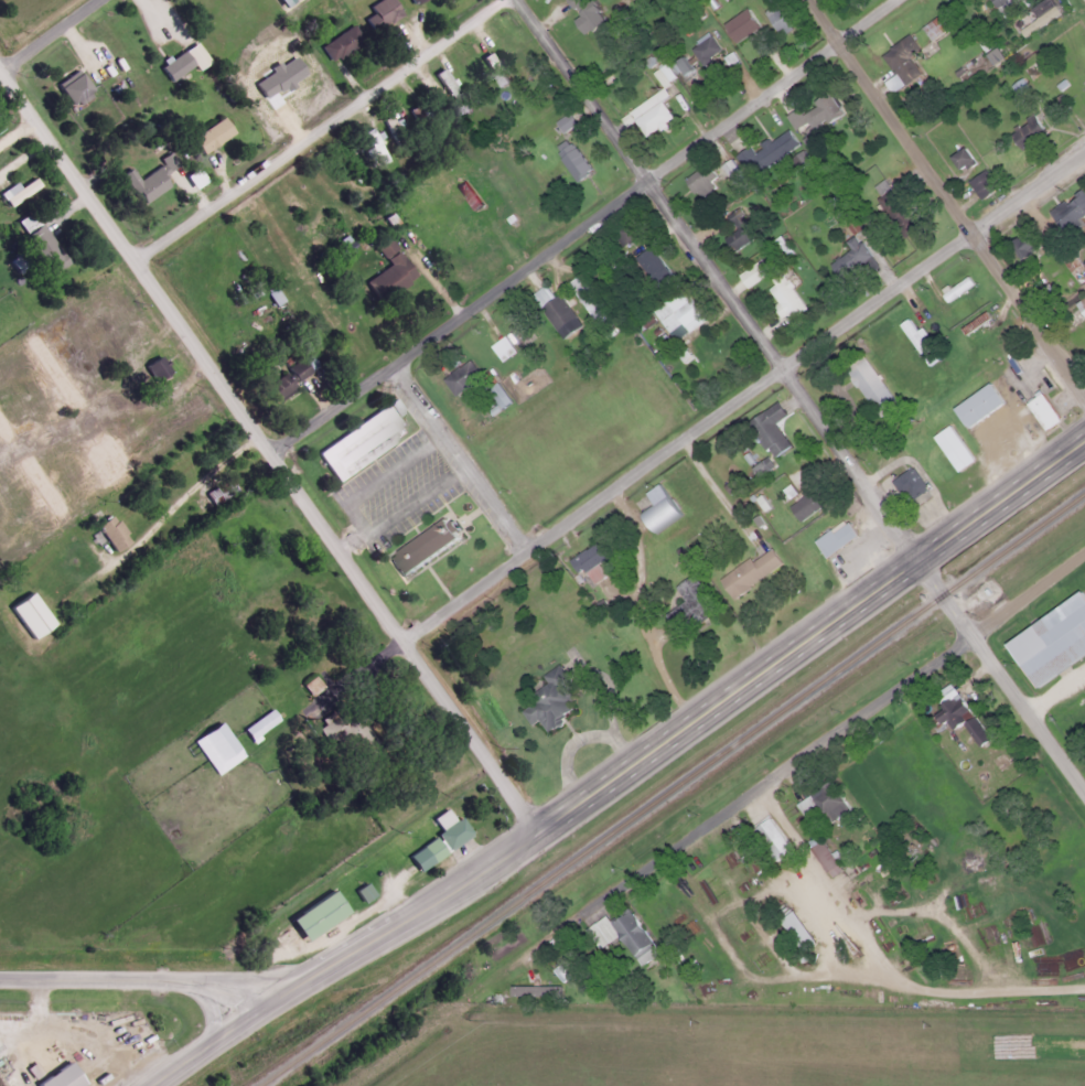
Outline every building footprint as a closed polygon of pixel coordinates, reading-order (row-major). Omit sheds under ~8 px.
[(388,0),(373,0),(364,6),(368,12),(361,18),(369,32),(397,13),(388,0)] [(591,31),(603,20),(585,0),(562,0),(591,31)] [(767,6),(761,10),(777,35),(793,26),(775,0),(767,6)] [(756,26),(744,8),(720,23),(733,43),(756,26)] [(934,39),(943,26),(930,17),(921,28),(934,39)] [(315,45),(327,62),(359,40),(348,23),(315,45)] [(718,50),(706,32),(686,46),(699,64),(718,50)] [(155,66),(165,80),(190,64),(180,50),(155,66)] [(507,82),(486,51),(477,56),(498,87),(507,82)] [(105,78),(128,67),(125,60),(101,71),(105,78)] [(442,88),(451,80),(439,66),(430,74),(442,88)] [(87,89),(76,72),(54,86),(65,104),(87,89)] [(839,116),(829,94),(785,115),(792,131),(799,128),(803,133),(839,116)] [(627,114),(644,137),(670,118),(654,95),(627,114)] [(391,132),(398,126),(385,112),(378,120),(391,132)] [(554,133),(573,127),(570,115),(549,121),(554,133)] [(1043,132),(1030,115),(1006,132),(1020,150),(1043,132)] [(186,137),(197,153),(228,131),(218,116),(186,137)] [(359,130),(374,164),(384,160),(369,126),(359,130)] [(795,146),(783,127),(734,155),(745,175),(795,146)] [(554,153),(574,182),(590,171),(569,142),(554,153)] [(947,157),(957,171),(971,162),(962,148),(947,157)] [(681,183),(700,197),(711,184),(706,179),(708,176),(696,165),(681,183)] [(165,184),(153,166),(135,180),(126,166),(117,173),(139,204),(165,184)] [(978,200),(995,189),(981,170),(966,181),(978,200)] [(31,176),(15,186),(12,181),(0,188),(0,201),(3,206),(36,184),(31,176)] [(915,221),(888,186),(872,198),(900,233),(915,221)] [(1046,216),(1061,230),(1075,216),(1060,202),(1046,216)] [(23,234),(17,238),(46,276),(65,261),(26,211),(13,222),(23,234)] [(620,247),(638,232),(627,218),(609,234),(620,247)] [(748,237),(737,225),(721,239),(732,251),(748,237)] [(384,267),(362,279),(374,300),(410,279),(385,233),(369,240),(384,267)] [(1018,259),(1032,251),(1023,234),(1009,240),(1018,259)] [(844,241),(849,249),(827,264),(839,281),(870,261),(853,236),(844,241)] [(625,262),(622,257),(612,264),(615,269),(625,262)] [(787,286),(794,280),(786,269),(763,286),(775,302),(770,305),(781,322),(803,307),(787,286)] [(568,280),(590,323),(600,318),(578,276),(568,280)] [(948,288),(946,286),(938,290),(945,300),(971,284),(966,277),(948,288)] [(572,318),(546,282),(528,295),(555,331),(572,318)] [(1082,318),(1084,315),(1084,294),(1072,303),(1082,318)] [(698,313),(688,299),(672,310),(665,300),(649,310),(667,335),(698,313)] [(986,319),(980,311),(960,327),(966,335),(986,319)] [(978,344),(982,353),(1008,341),(1003,332),(978,344)] [(138,388),(165,370),(155,355),(128,373),(138,388)] [(842,367),(874,417),(894,405),(862,355),(842,367)] [(272,398),(309,372),(298,357),(261,384),(272,398)] [(454,395),(477,374),(463,359),(441,380),(454,395)] [(508,400),(493,380),(483,387),(499,408),(508,400)] [(950,408),(965,428),(1001,402),(987,383),(950,408)] [(1059,419),(1039,391),(1023,402),(1043,431),(1059,419)] [(787,445),(772,422),(783,416),(774,401),(745,421),(769,458),(787,445)] [(312,451),(332,481),(404,433),(384,402),(312,451)] [(971,460),(947,424),(930,437),(955,472),(971,460)] [(906,506),(926,492),(909,466),(889,481),(906,506)] [(676,516),(658,483),(643,492),(649,505),(637,513),(647,531),(676,516)] [(786,507),(797,523),(827,499),(815,485),(786,507)] [(202,493),(208,503),(218,496),(212,486),(202,493)] [(92,526),(112,550),(127,538),(106,514),(92,526)] [(398,578),(455,538),(442,519),(385,558),(398,578)] [(824,559),(856,536),(844,519),(812,541),(824,559)] [(566,560),(577,578),(583,573),(590,583),(604,574),(597,563),(608,556),(598,539),(566,560)] [(716,578),(728,596),(780,567),(769,547),(716,578)] [(683,600),(673,611),(690,627),(707,610),(697,601),(705,593),(687,576),(673,591),(683,600)] [(1084,652),(1084,600),(1078,590),(1002,641),(1033,687),(1084,652)] [(544,731),(560,722),(557,716),(569,709),(565,699),(571,696),(556,665),(540,673),(545,682),(528,691),(534,700),(519,708),(527,723),(537,719),(544,731)] [(932,712),(949,729),(968,710),(950,692),(932,712)] [(276,719),(267,707),(239,728),(248,740),(276,719)] [(960,722),(976,744),(988,736),(973,714),(960,722)] [(214,773),(240,754),(215,719),(189,739),(214,773)] [(794,802),(803,815),(815,806),(825,821),(846,807),(827,779),(794,802)] [(415,870),(442,851),(442,850),(468,832),(455,815),(450,819),(442,807),(429,817),(438,829),(404,853),(415,870)] [(749,827),(773,860),(789,848),(765,815),(749,827)] [(827,875),(846,863),(827,835),(808,847),(827,875)] [(351,889),(361,900),(369,892),(359,882),(351,889)] [(299,938),(343,911),(327,889),(284,916),(299,938)] [(615,934),(637,965),(656,951),(624,908),(606,921),(603,914),(582,928),(595,948),(615,934)] [(799,943),(808,935),(788,910),(780,917),(799,943)] [(558,977),(565,974),(561,964),(554,967),(558,977)] [(508,996),(559,996),(559,985),(508,985),(508,996)] [(34,1085),(74,1085),(79,1083),(64,1060),(31,1082),(34,1085)]
